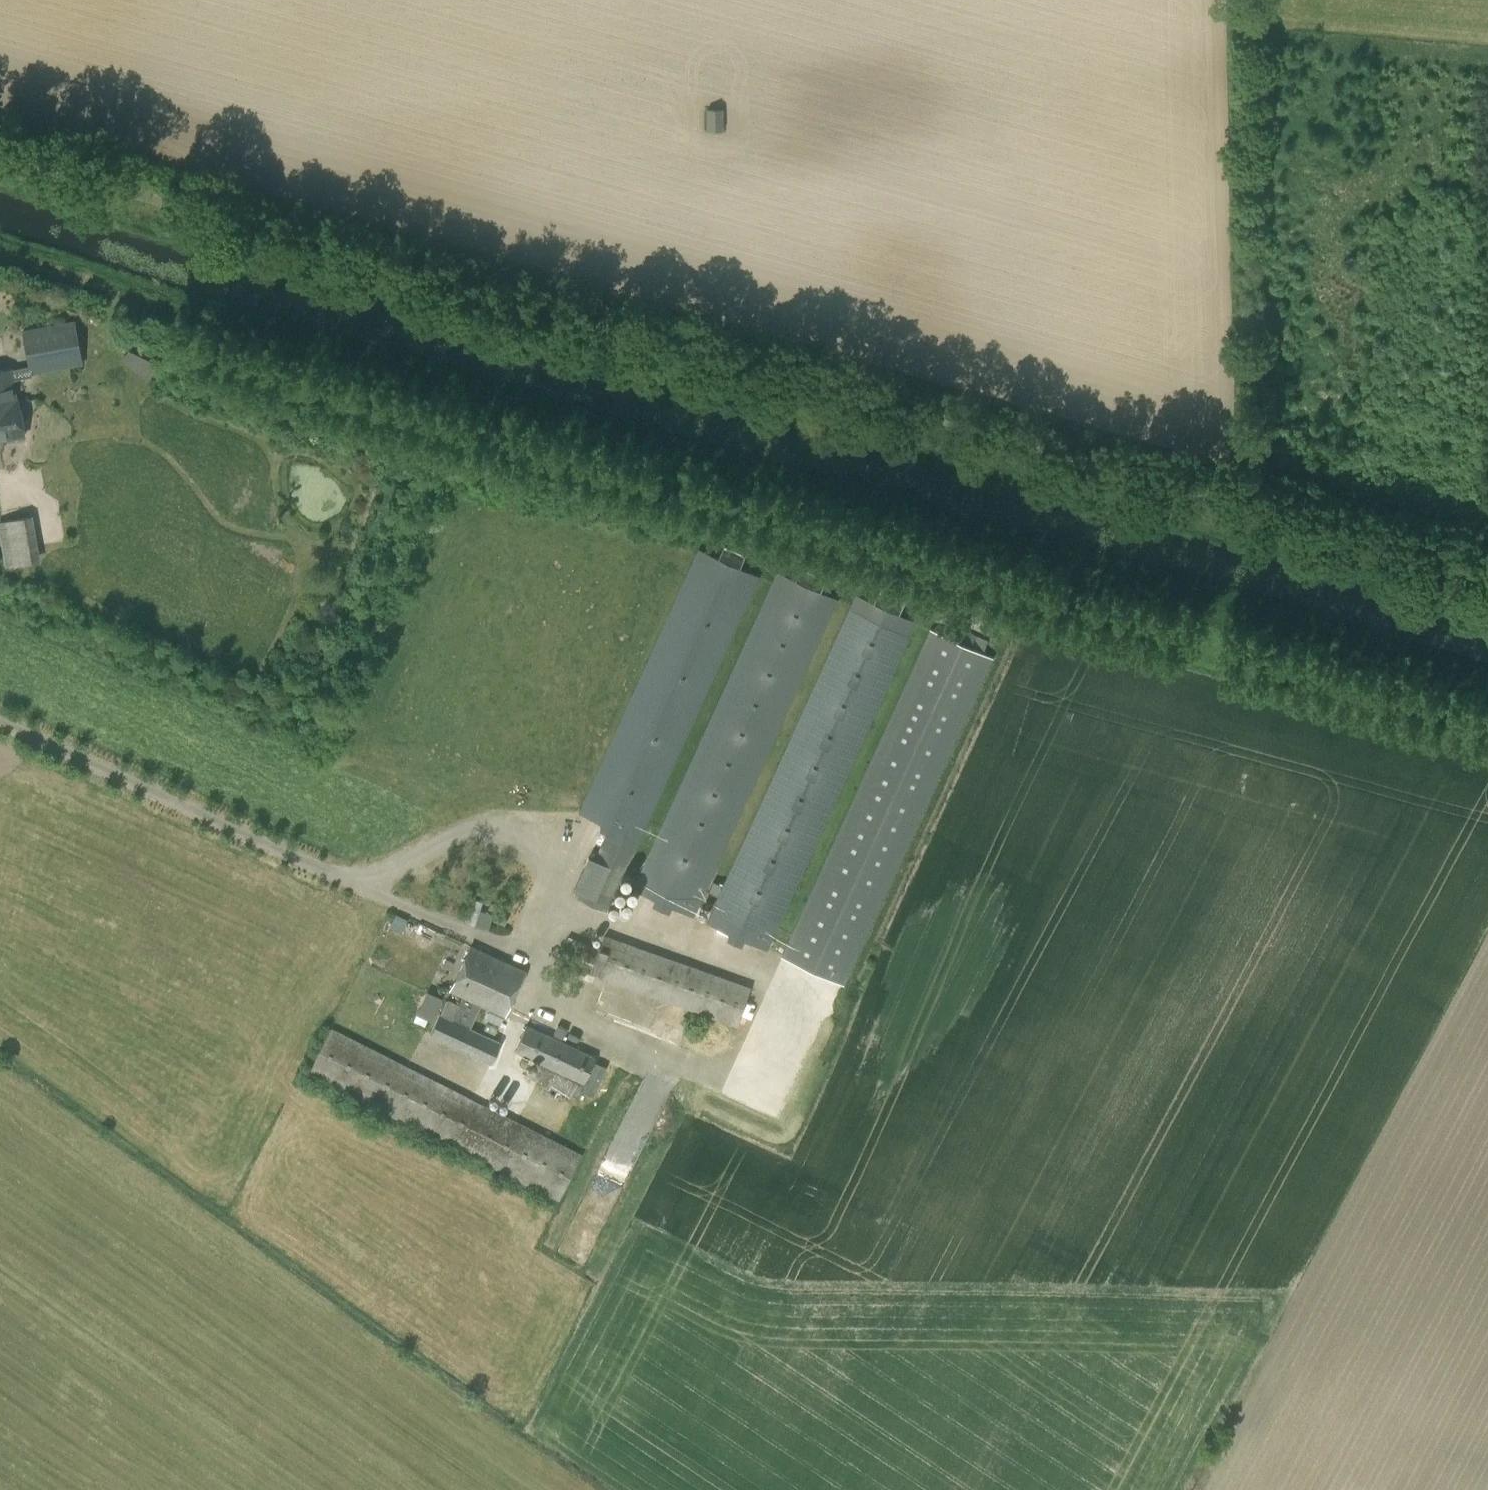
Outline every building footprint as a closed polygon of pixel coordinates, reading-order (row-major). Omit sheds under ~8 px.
[(721,102),(697,103),(698,132),(722,131),(721,102)] [(29,367),(10,371),(10,370),(0,371),(0,405),(18,401),(16,401),(12,381),(31,378),(31,375),(84,365),(75,320),(22,330),(29,367)] [(147,379),(157,368),(133,346),(123,357),(147,379)] [(0,405),(0,441),(25,436),(18,401),(0,405)] [(5,567),(40,561),(32,516),(0,521),(0,534),(5,567)] [(599,829),(606,833),(577,899),(607,912),(759,577),(697,549),(578,813),(601,823),(599,829)] [(776,571),(632,889),(655,899),(652,905),(669,912),(671,906),(693,916),(838,599),(776,571)] [(855,594),(706,922),(729,933),(726,939),(742,946),(745,940),(767,949),(917,622),(855,594)] [(844,984),(992,657),(931,629),(782,956),(844,984)] [(489,928),(494,913),(472,905),(467,920),(489,928)] [(605,935),(601,948),(568,937),(558,963),(737,1027),(751,987),(605,935)] [(450,991),(462,996),(458,1005),(447,999),(440,1014),(439,1013),(429,1035),(491,1064),(502,1042),(471,1027),(481,1005),(505,1016),(525,971),(471,946),(450,991)] [(427,990),(414,1020),(429,1026),(441,996),(427,990)] [(531,1079),(577,1100),(596,1056),(527,1025),(514,1052),(539,1063),(531,1079)] [(559,1201),(582,1154),(331,1028),(307,1074),(559,1201)]
